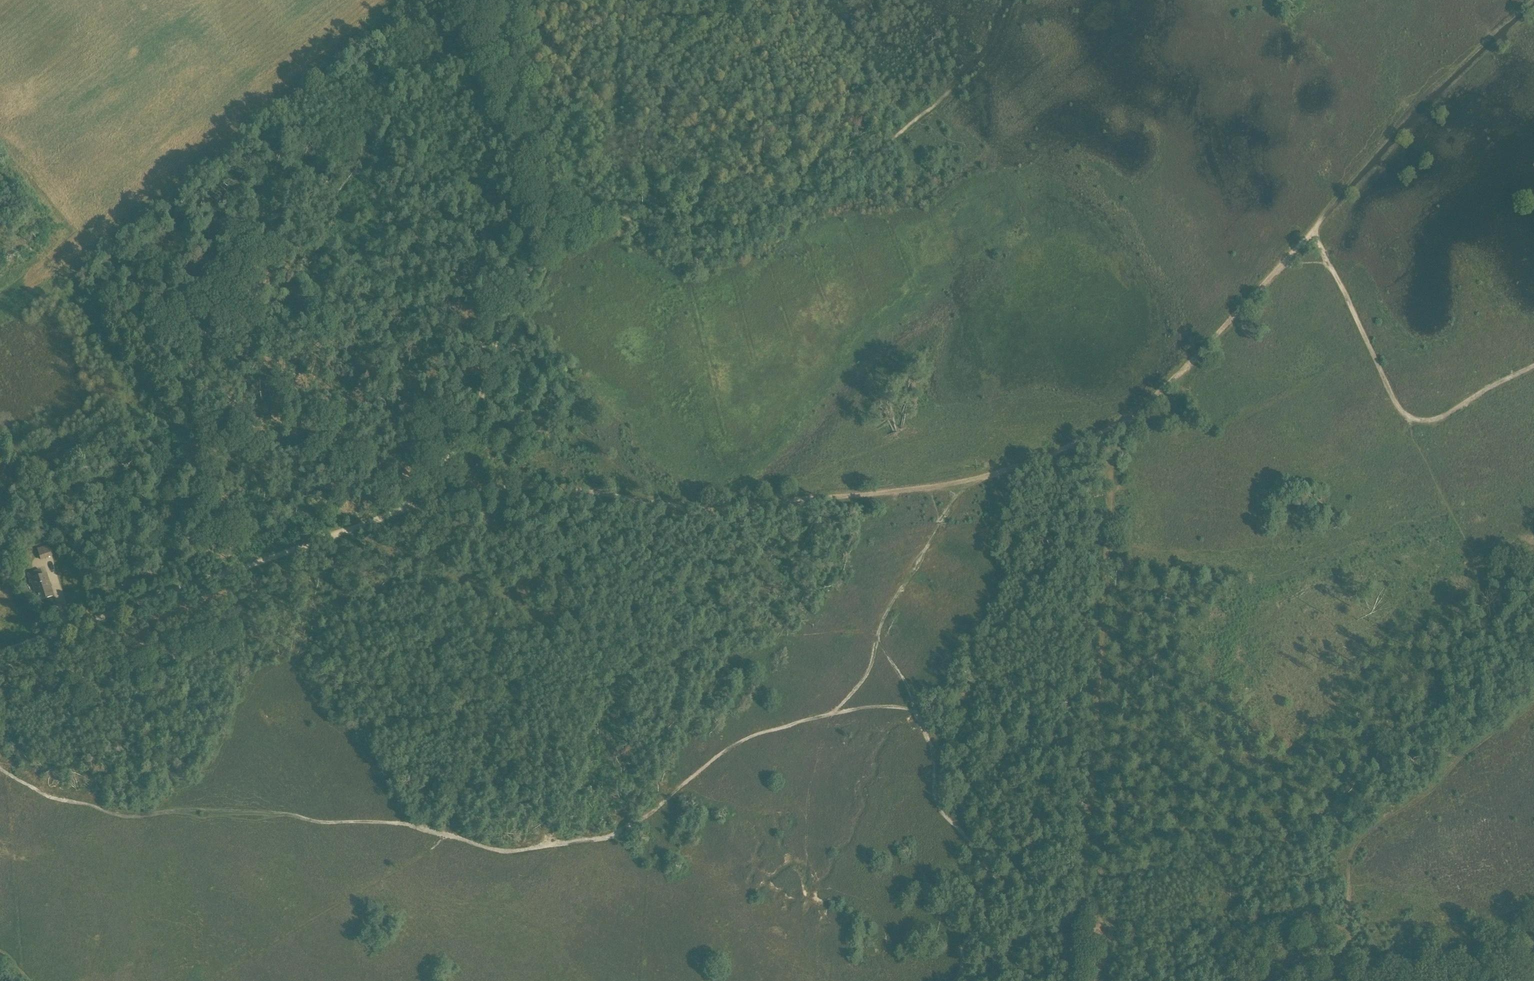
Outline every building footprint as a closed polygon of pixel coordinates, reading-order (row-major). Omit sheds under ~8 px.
[(53,556),(48,544),(37,548),(41,560),(53,556)] [(35,576),(34,571),(27,573),(31,584),(33,583),(38,601),(53,596),(46,573),(42,574),(35,576)]
